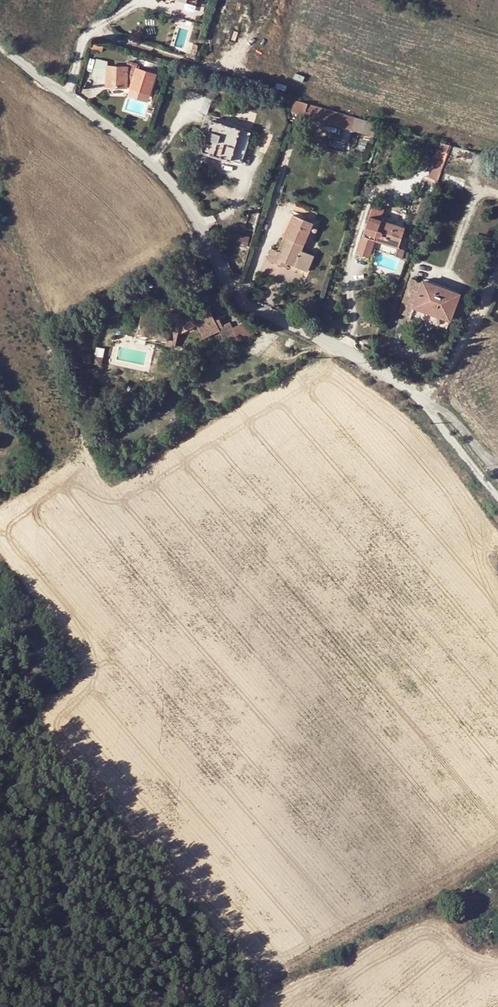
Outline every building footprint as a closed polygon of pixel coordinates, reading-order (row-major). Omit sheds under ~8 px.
[(127,64),(105,62),(105,57),(94,57),(89,74),(103,75),(102,87),(118,89),(129,92),(130,88),(150,94),(156,74),(137,68),(138,64),(128,61),(127,64)] [(127,97),(147,103),(150,94),(130,88),(129,92),(127,97)] [(203,95),(198,111),(205,114),(210,98),(203,95)] [(339,113),(304,103),(299,115),(326,122),(335,124),(339,113)] [(353,117),(339,113),(335,124),(345,127),(352,129),(354,122),(355,118),(353,117)] [(241,164),(251,132),(212,119),(202,151),(241,164)] [(352,129),(345,127),(340,141),(348,143),(352,129)] [(466,169),(481,173),(486,156),(451,146),(449,152),(441,172),(462,180),(466,169)] [(449,152),(437,148),(426,176),(438,180),(441,172),(449,152)] [(462,180),(441,172),(438,180),(437,182),(458,190),(462,180)] [(293,215),(278,249),(272,247),(267,258),(286,266),(288,262),(293,265),(304,270),(311,255),(300,250),(313,222),(293,215)] [(399,247),(406,228),(372,215),(359,253),(371,258),(378,239),(399,247)] [(481,245),(480,246),(479,247),(478,249),(478,250),(479,252),(480,253),(481,254),(483,254),(485,254),(486,254),(487,252),(488,251),(488,249),(488,247),(487,246),(486,245),(484,244),(483,244),(481,245)] [(404,249),(399,247),(395,258),(400,259),(404,249)] [(409,318),(423,280),(412,276),(398,314),(409,318)] [(446,333),(460,294),(423,280),(409,318),(446,333)] [(457,336),(472,299),(460,294),(446,333),(457,336)] [(207,302),(191,310),(198,324),(204,336),(220,328),(226,340),(237,335),(232,326),(230,321),(223,324),(219,317),(215,319),(207,302)] [(198,324),(191,310),(183,314),(177,333),(178,334),(198,324)] [(177,333),(183,314),(170,311),(167,320),(141,312),(136,329),(166,339),(167,337),(177,340),(178,334),(177,333)] [(237,335),(226,340),(228,345),(257,330),(245,320),(232,326),(237,335)] [(100,351),(92,348),(89,356),(97,359),(100,351)]
